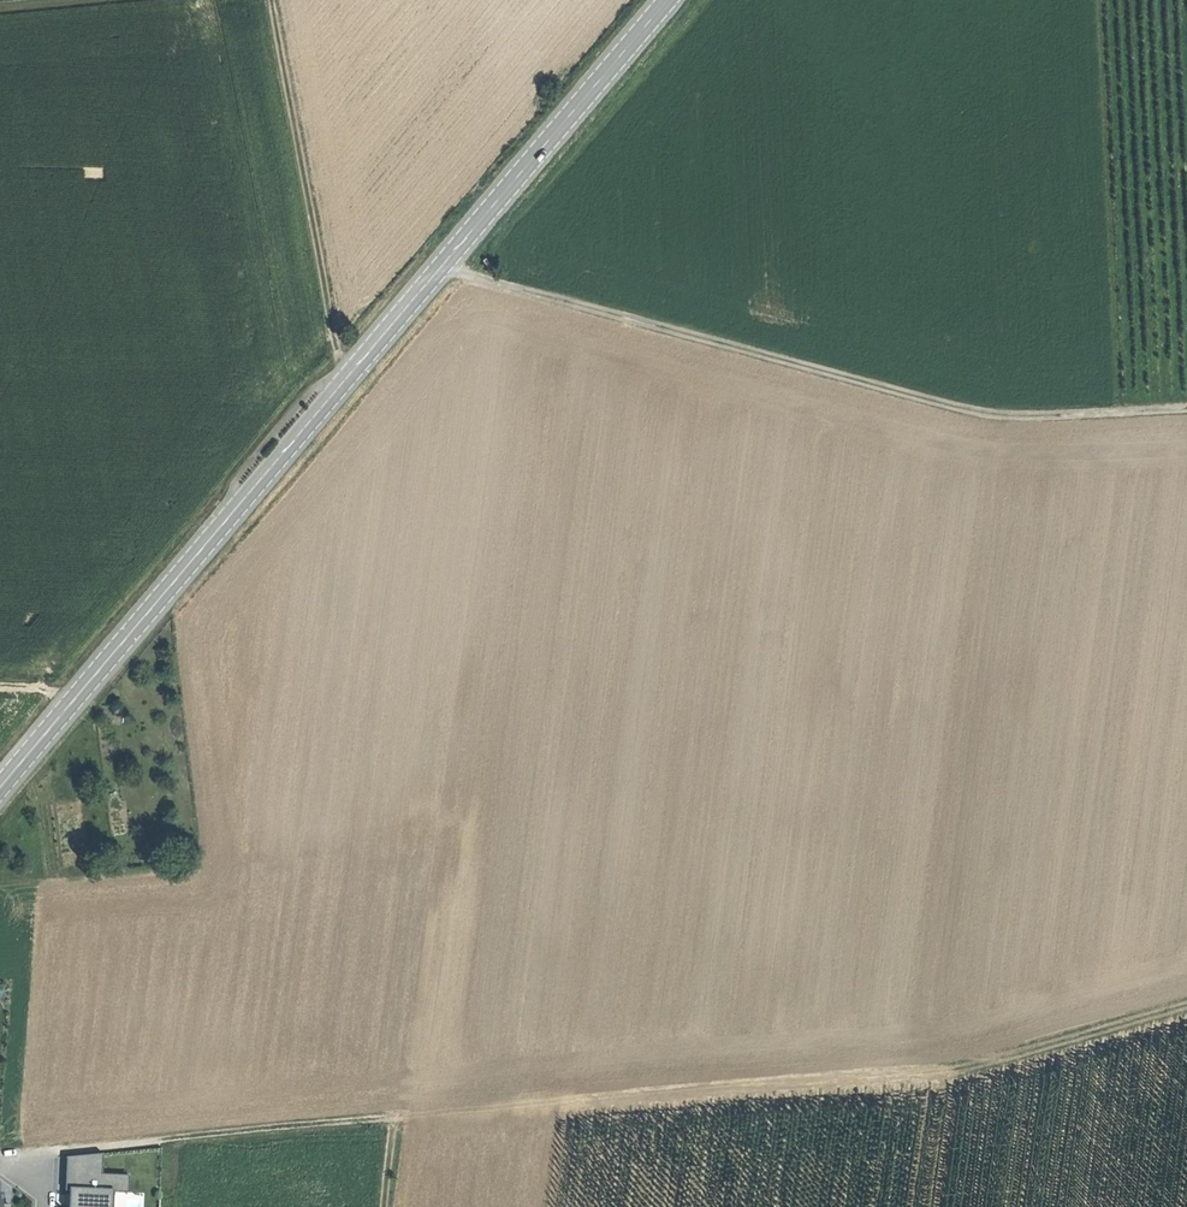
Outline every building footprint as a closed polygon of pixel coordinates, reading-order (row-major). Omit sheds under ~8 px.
[(103,1153),(92,1154),(92,1164),(102,1164),(103,1153)] [(111,1192),(116,1193),(117,1176),(128,1176),(128,1175),(102,1174),(102,1164),(92,1164),(92,1154),(66,1157),(66,1158),(67,1158),(65,1191),(73,1191),(73,1206),(111,1206),(111,1192)] [(128,1176),(117,1176),(116,1193),(128,1193),(128,1176)]
